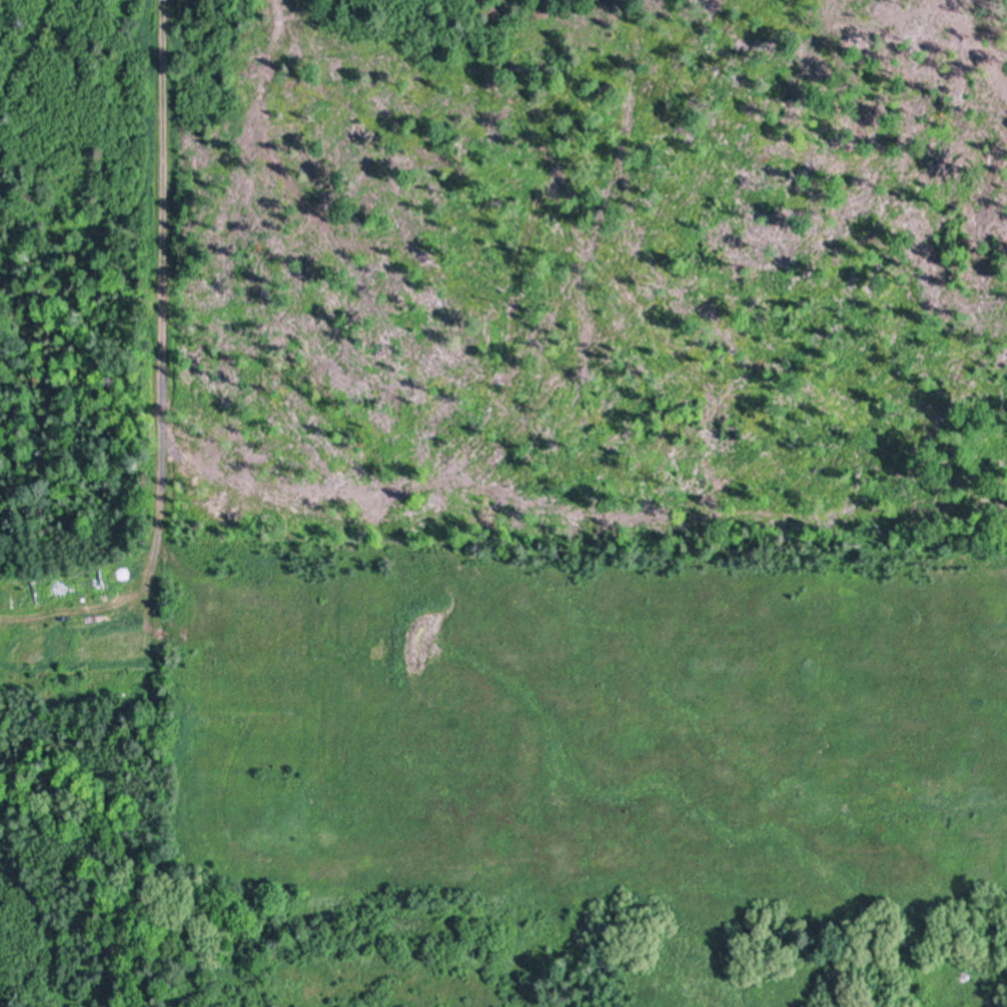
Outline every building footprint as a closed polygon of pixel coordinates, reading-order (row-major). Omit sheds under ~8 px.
[(32,581),(102,567),(106,589),(37,604),(32,581)] [(118,735),(110,742),(103,734),(111,727),(118,735)]
